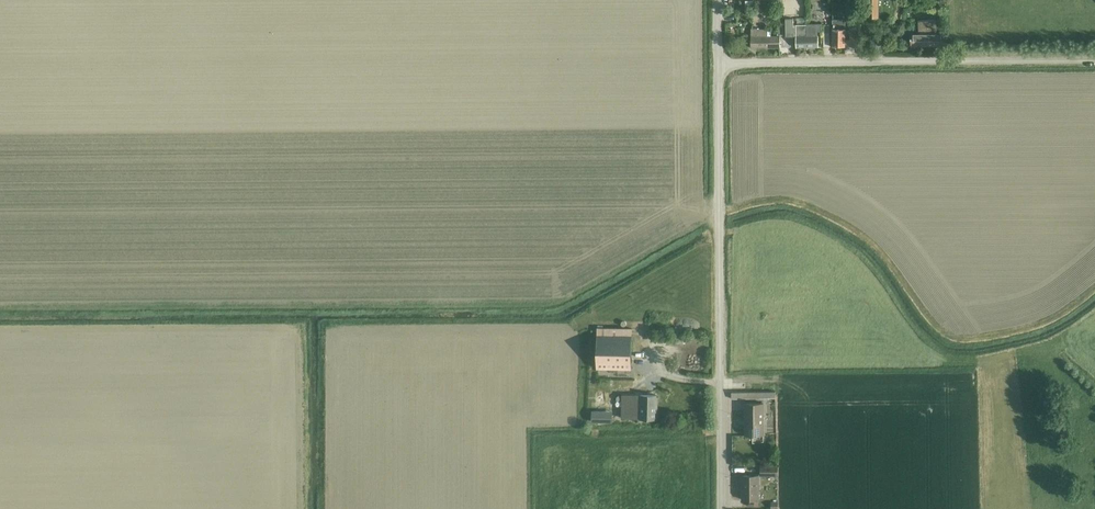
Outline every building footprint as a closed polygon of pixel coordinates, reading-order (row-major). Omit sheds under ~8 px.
[(868,18),(879,18),(879,12),(879,0),(868,0),(868,18)] [(793,18),(785,18),(786,37),(794,36),(793,18)] [(833,20),(833,46),(845,46),(846,20),(833,20)] [(945,46),(945,34),(937,34),(936,23),(934,23),(934,20),(919,20),(920,34),(912,34),(911,46),(928,46),(945,46)] [(850,24),(850,34),(861,34),(861,24),(850,24)] [(797,36),(796,36),(796,47),(819,47),(818,35),(818,32),(821,31),(821,25),(806,25),(796,26),(797,36)] [(772,29),(751,30),(751,48),(780,48),(780,36),(772,36),(772,29)] [(850,34),(850,46),(861,46),(861,34),(850,34)] [(597,326),(598,335),(597,368),(632,369),(632,327),(597,326)] [(640,396),(622,395),(622,418),(640,418),(640,419),(657,419),(657,396),(640,395),(640,396)] [(764,435),(764,403),(745,403),(745,435),(764,435)] [(603,412),(593,412),(592,422),(593,422),(602,422),(603,414),(603,412)] [(761,476),(779,476),(779,465),(761,465),(761,476)] [(742,499),(759,499),(759,475),(742,475),(742,499)]
